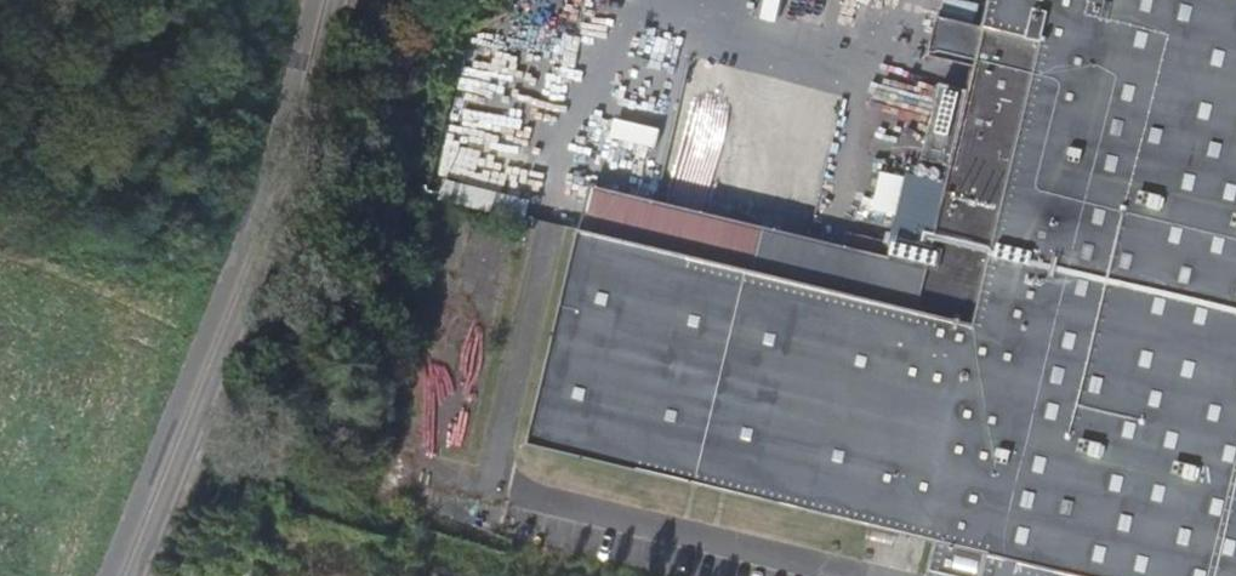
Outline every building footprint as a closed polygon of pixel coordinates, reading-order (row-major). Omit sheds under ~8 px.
[(985,23),(975,63),(970,85),(952,162),(948,179),(928,262),(891,253),(780,225),(778,235),(769,269),(588,225),(586,235),(539,442),(943,539),(936,565),(938,566),(935,575),(1235,575),(1235,0),(990,0),(985,23)] [(975,63),(985,23),(940,12),(930,53),(975,63)] [(923,155),(952,162),(970,85),(942,77),(923,155)] [(498,215),(521,101),(459,88),(436,202),(498,215)] [(891,253),(928,262),(948,179),(912,170),(891,253)] [(599,182),(596,192),(588,225),(769,269),(778,235),(780,225),(599,182)]
